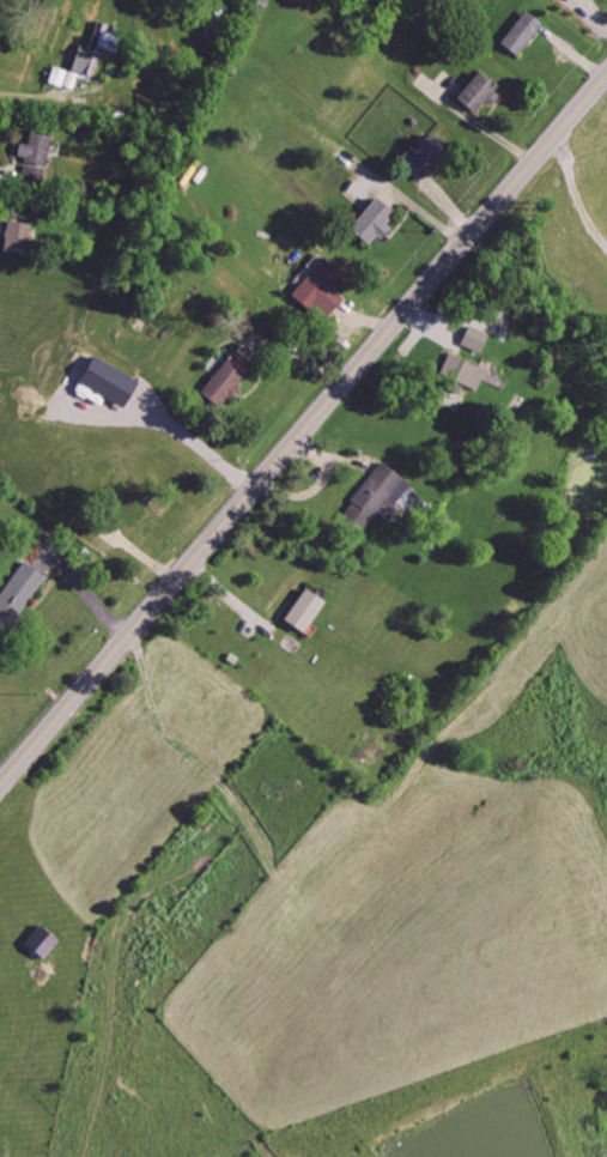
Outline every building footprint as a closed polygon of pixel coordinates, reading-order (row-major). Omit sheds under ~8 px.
[(526,8),(498,43),(520,59),(547,25),(526,8)] [(77,43),(67,73),(96,81),(103,56),(116,60),(122,41),(110,37),(113,29),(98,24),(91,48),(77,43)] [(60,88),(66,71),(52,67),(47,83),(60,88)] [(480,69),(455,101),(473,115),(486,101),(494,107),(506,92),(480,69)] [(62,87),(73,90),(78,75),(67,71),(62,87)] [(34,129),(31,145),(20,144),(17,159),(25,160),(22,181),(50,187),(60,134),(34,129)] [(430,137),(414,156),(407,151),(395,166),(419,186),(447,150),(430,137)] [(378,196),(350,232),(369,248),(380,236),(386,241),(394,231),(389,226),(399,214),(378,196)] [(8,219),(4,256),(30,260),(35,223),(8,219)] [(321,256),(290,297),(324,325),(347,296),(334,285),(344,274),(321,256)] [(469,325),(456,355),(448,351),(438,374),(477,390),(486,369),(480,367),(493,335),(469,325)] [(230,353),(198,396),(219,413),(253,370),(230,353)] [(135,379),(89,358),(76,385),(123,407),(135,379)] [(383,462),(336,519),(359,537),(377,514),(391,526),(402,511),(399,509),(415,489),(383,462)] [(0,593),(0,636),(12,644),(29,620),(22,614),(48,580),(24,561),(0,593)] [(305,587),(281,622),(301,636),(324,600),(305,587)] [(22,942),(40,959),(56,942),(38,925),(22,942)]
